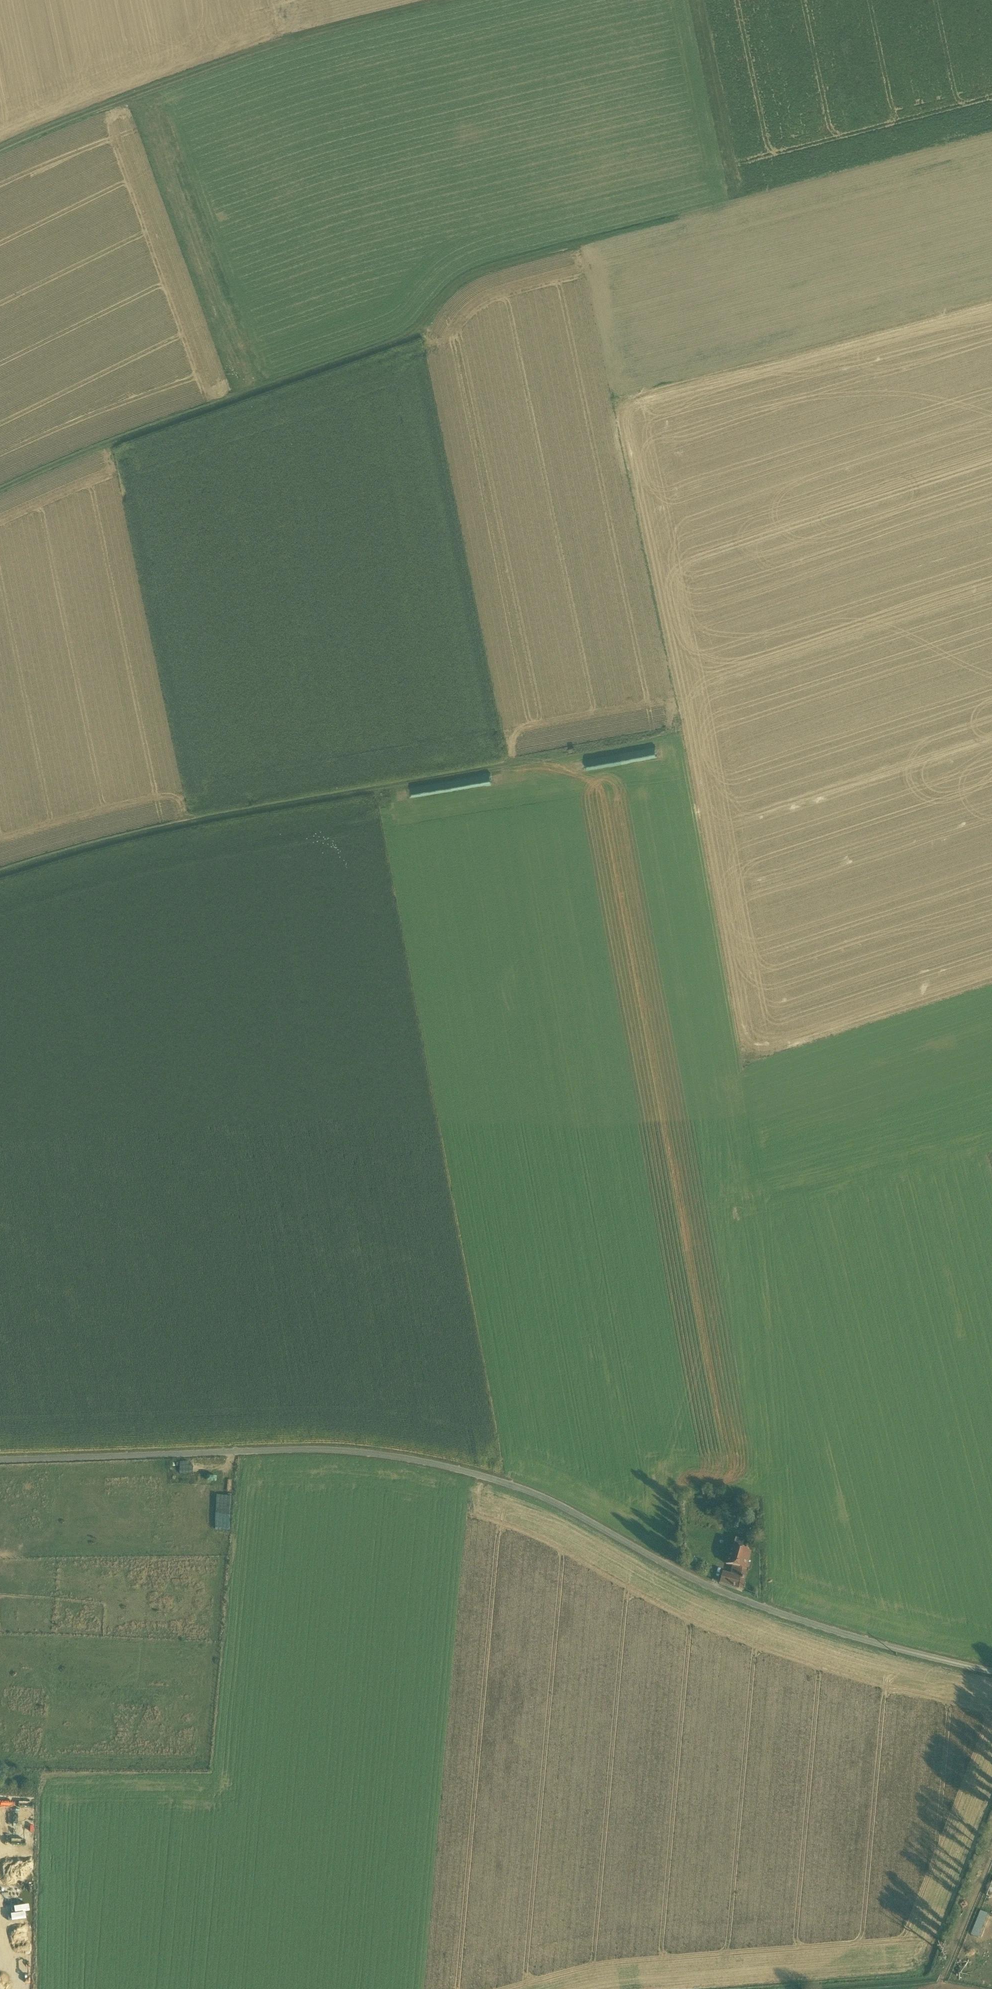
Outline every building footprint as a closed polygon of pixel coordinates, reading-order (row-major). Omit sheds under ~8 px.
[(406,790),(387,790),(387,800),(407,799),(406,790)] [(190,1472),(191,1463),(181,1462),(180,1471),(190,1472)] [(733,1548),(746,1552),(749,1543),(736,1539),(733,1548)] [(733,1567),(738,1568),(746,1570),(749,1553),(746,1552),(733,1548),(731,1548),(726,1565),(733,1567)] [(744,1580),(746,1570),(738,1568),(737,1573),(732,1572),(731,1576),(744,1580)] [(721,1584),(742,1592),(743,1586),(744,1580),(731,1576),(724,1574),(721,1584)] [(28,1920),(28,1910),(29,1910),(32,1861),(24,1861),(25,1851),(8,1851),(7,1852),(0,1851),(0,1918),(28,1920)] [(981,1911),(971,1934),(979,1937),(989,1914),(981,1911)]
